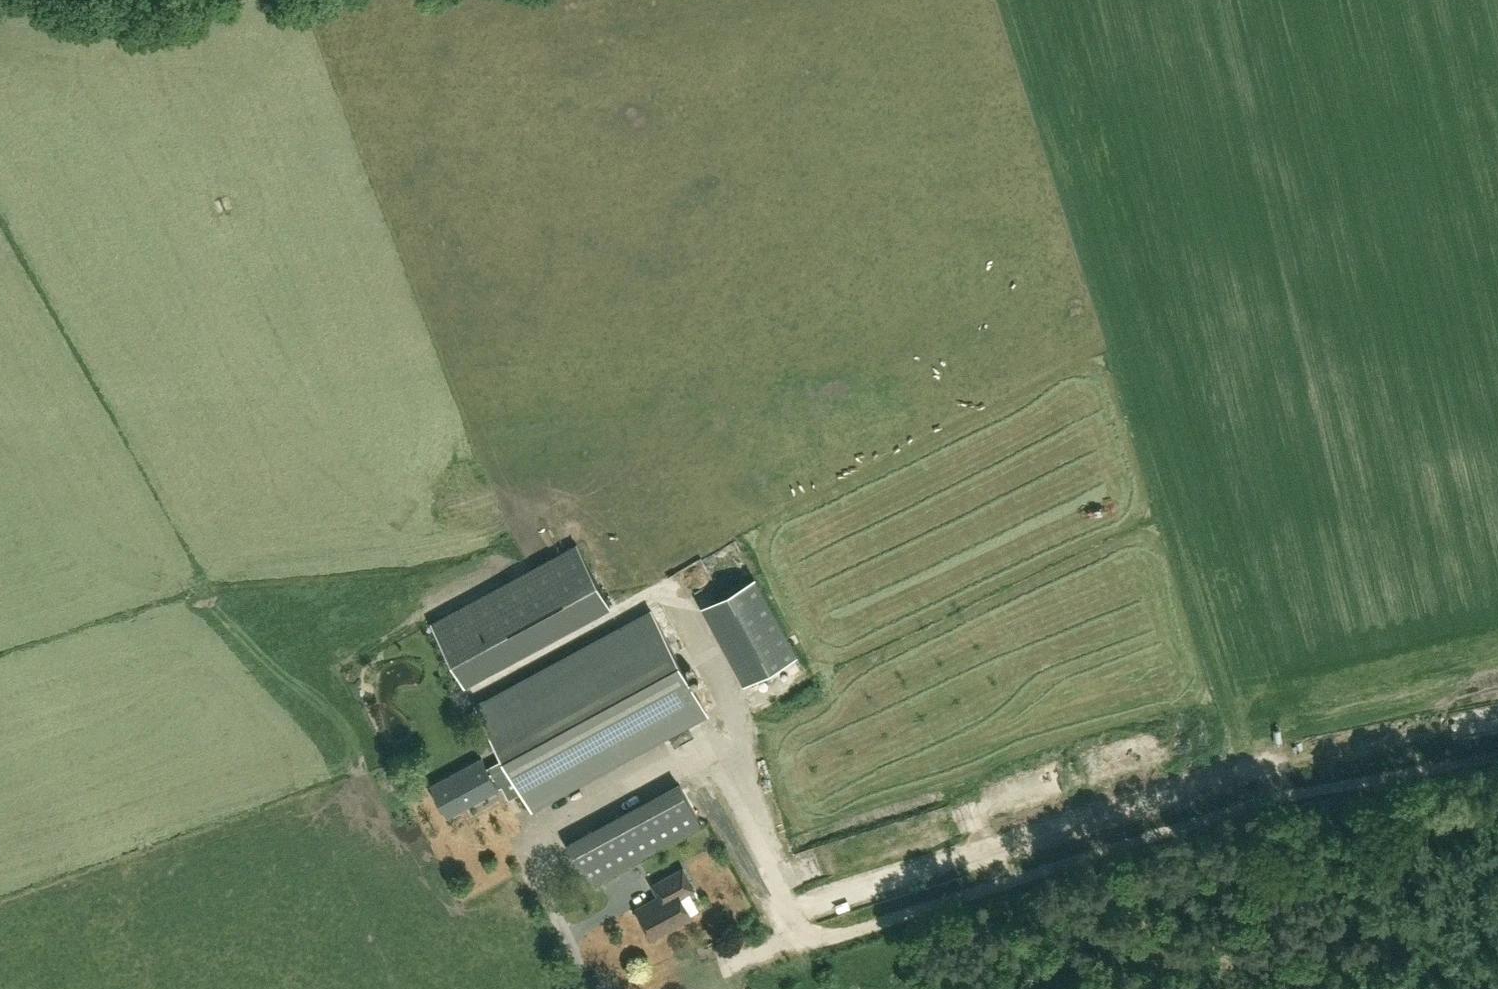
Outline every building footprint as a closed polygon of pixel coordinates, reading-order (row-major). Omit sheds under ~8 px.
[(431,626),(456,671),(601,591),(576,546),(431,626)] [(798,654),(755,576),(701,606),(744,684),(798,654)] [(477,707),(504,757),(512,772),(530,805),(702,712),(649,614),(477,707)] [(497,787),(495,782),(512,772),(504,757),(486,766),(481,757),(431,784),(447,814),(497,787)] [(590,886),(702,825),(680,785),(568,845),(590,886)] [(754,846),(763,832),(752,825),(743,838),(754,846)] [(691,915),(680,895),(694,888),(683,867),(658,881),(665,893),(637,908),(652,936),(691,915)] [(701,876),(693,880),(701,899),(710,895),(701,876)]
